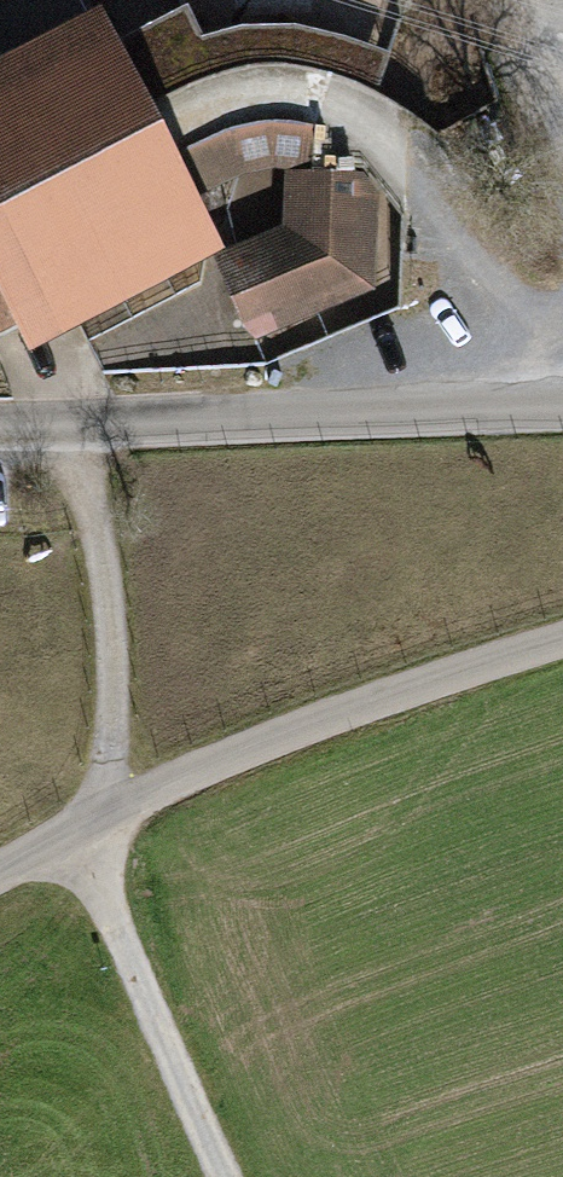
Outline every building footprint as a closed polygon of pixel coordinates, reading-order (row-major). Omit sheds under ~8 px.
[(92,6),(89,0),(7,0),(0,4),(0,52),(92,6)] [(0,52),(0,330),(13,323),(25,349),(213,255),(223,250),(223,248),(195,194),(175,153),(99,3),(92,6),(0,52)] [(225,129),(175,153),(195,194),(239,174),(252,170),(263,168),(276,166),(290,166),(308,167),(314,126),(302,123),(290,121),(273,121),(259,121),(242,124),(225,129)] [(362,170),(283,169),(282,224),(223,248),(223,250),(213,255),(242,325),(258,340),(378,289),(380,193),(362,170)]
